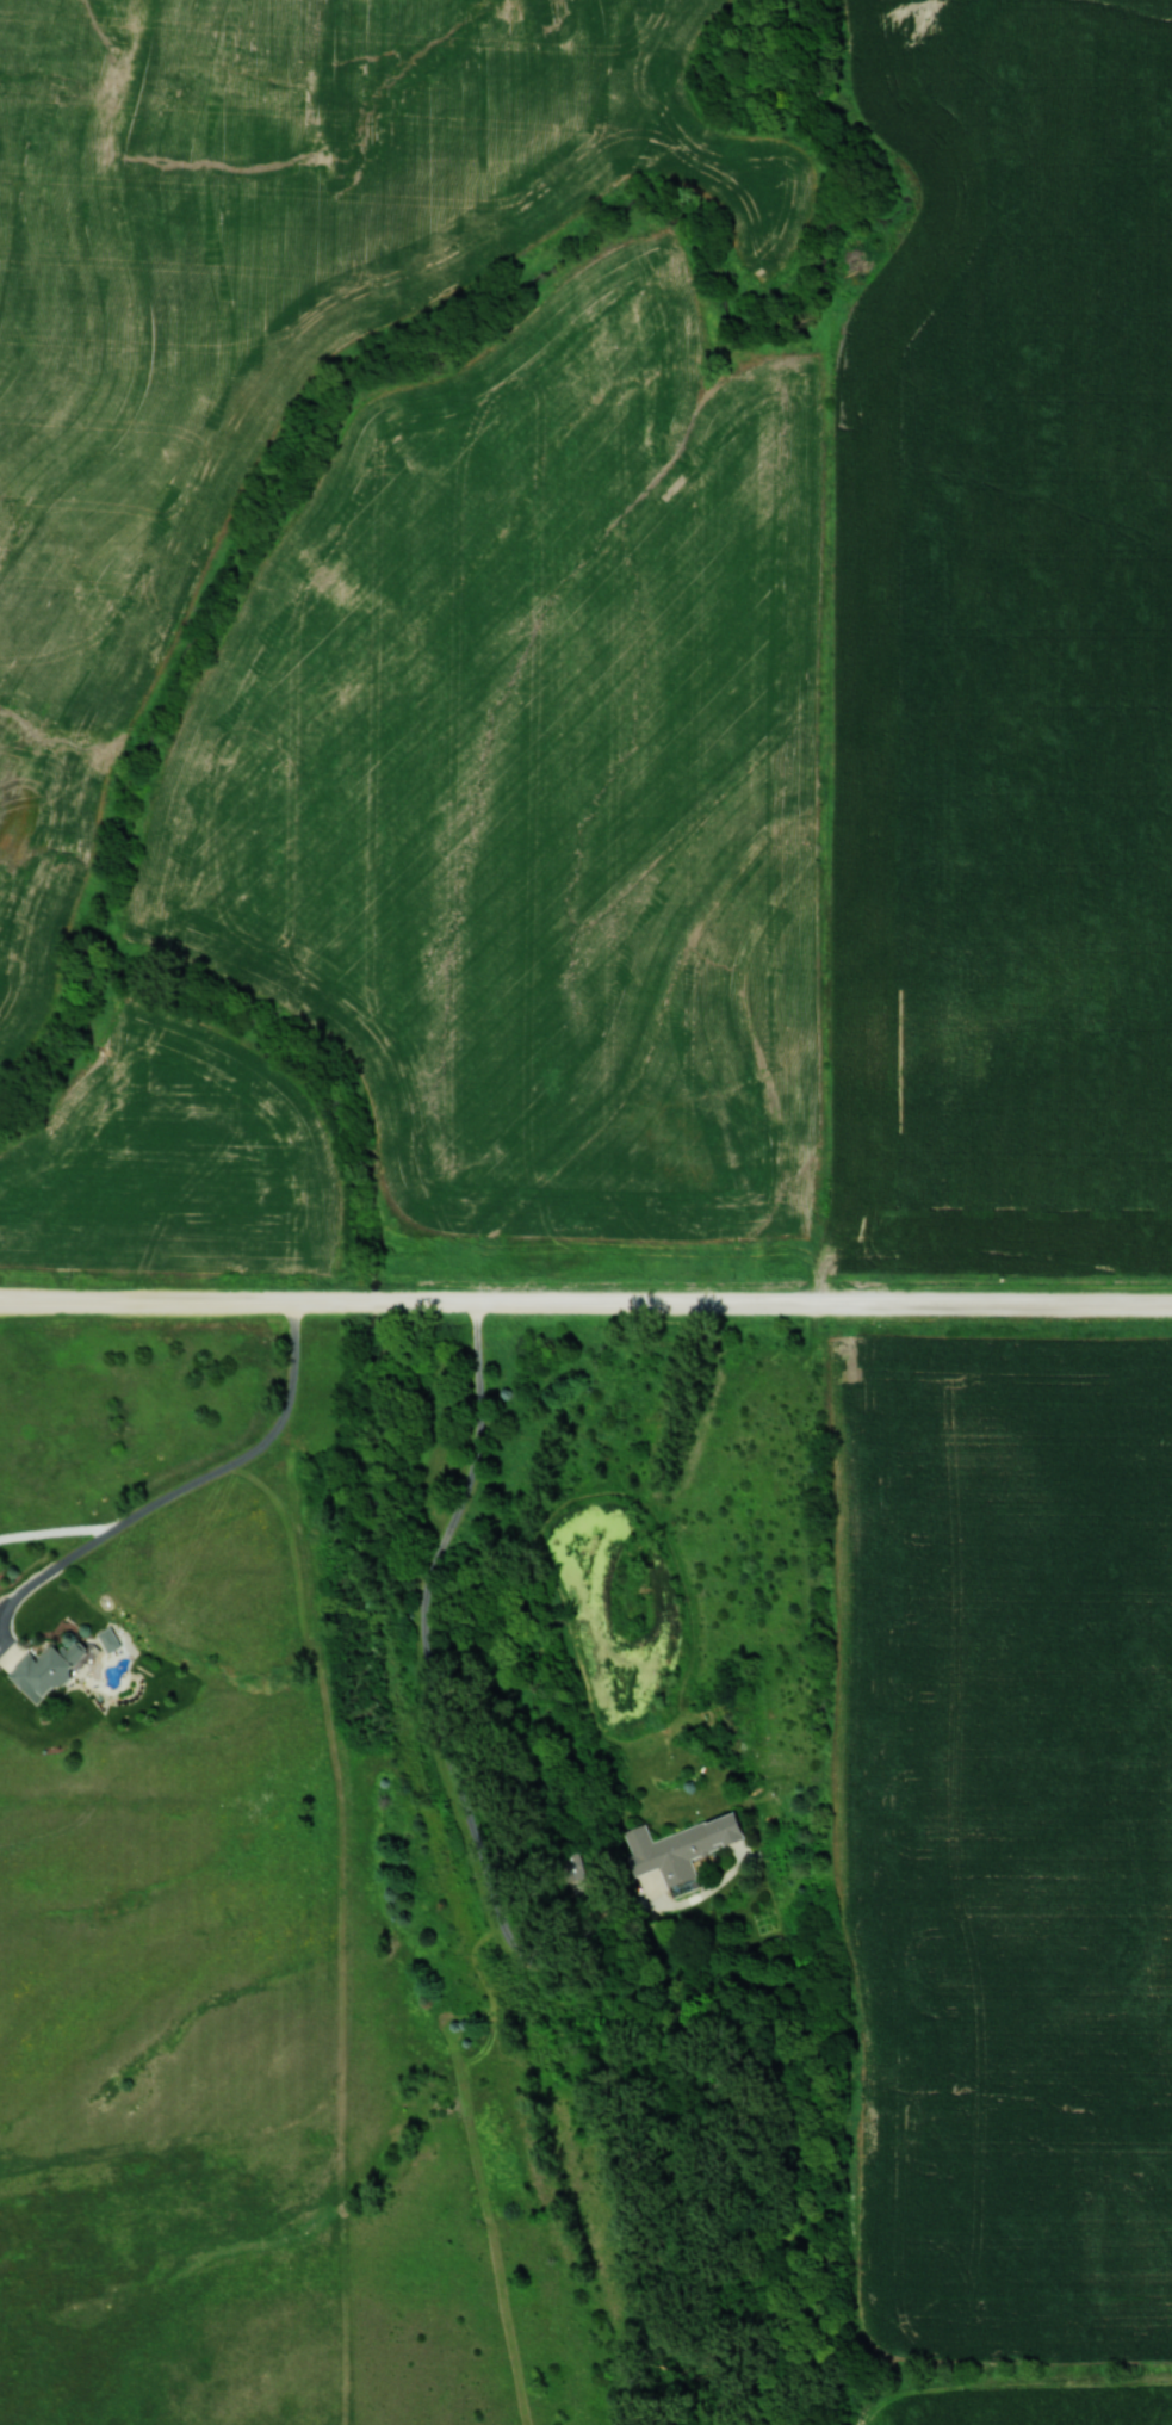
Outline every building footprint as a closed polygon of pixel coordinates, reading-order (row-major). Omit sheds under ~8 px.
[(6,1674),(23,1690),(29,1684),(42,1696),(87,1651),(73,1638),(59,1653),(51,1644),(35,1660),(27,1653),(6,1674)] [(690,1857),(743,1840),(734,1812),(651,1839),(646,1823),(621,1832),(636,1876),(661,1868),(670,1896),(700,1886),(690,1857)]
